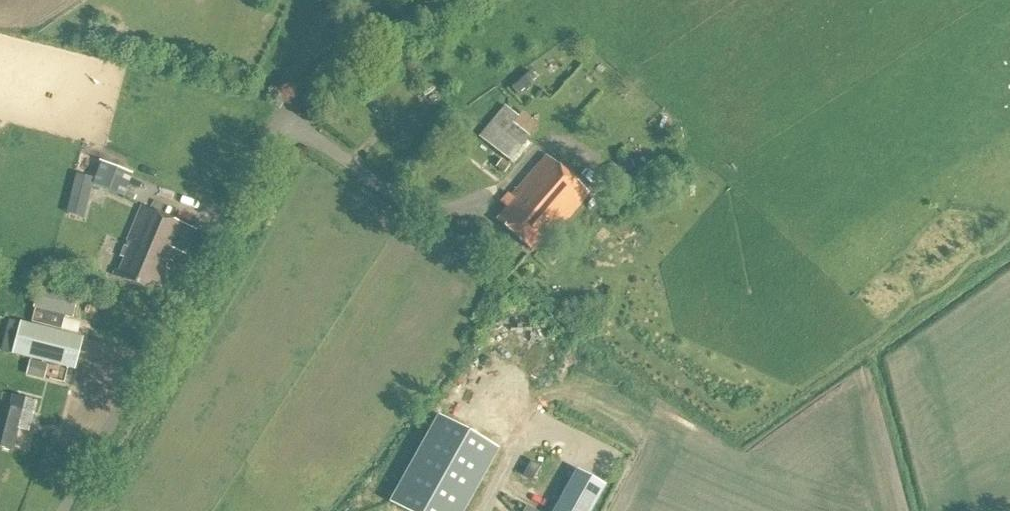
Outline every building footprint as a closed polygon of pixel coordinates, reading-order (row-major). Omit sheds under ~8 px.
[(536,78),(530,72),(512,88),(517,94),(536,78)] [(504,107),(479,136),(509,162),(529,139),(511,123),(516,117),(504,107)] [(548,242),(589,197),(547,159),(506,205),(509,208),(497,221),(532,253),(544,239),(548,242)] [(503,174),(509,167),(501,161),(495,168),(503,174)] [(108,192),(117,169),(101,163),(92,185),(108,192)] [(624,163),(607,170),(610,178),(627,171),(624,163)] [(86,204),(89,193),(75,189),(69,209),(82,212),(84,203),(86,204)] [(187,256),(197,230),(141,207),(113,276),(146,289),(148,283),(162,288),(176,252),(187,256)] [(78,297),(40,288),(34,309),(35,309),(32,323),(61,330),(64,319),(72,321),(78,297)] [(9,319),(0,352),(74,370),(83,337),(9,319)] [(43,381),(47,366),(29,362),(25,377),(43,381)] [(38,403),(14,397),(11,410),(0,407),(0,449),(13,453),(19,430),(30,433),(38,403)] [(501,445),(441,412),(395,494),(382,487),(375,499),(392,509),(391,510),(464,510),(501,445)] [(539,467),(530,462),(522,477),(531,482),(539,467)] [(554,510),(591,510),(605,486),(576,470),(554,510)]
